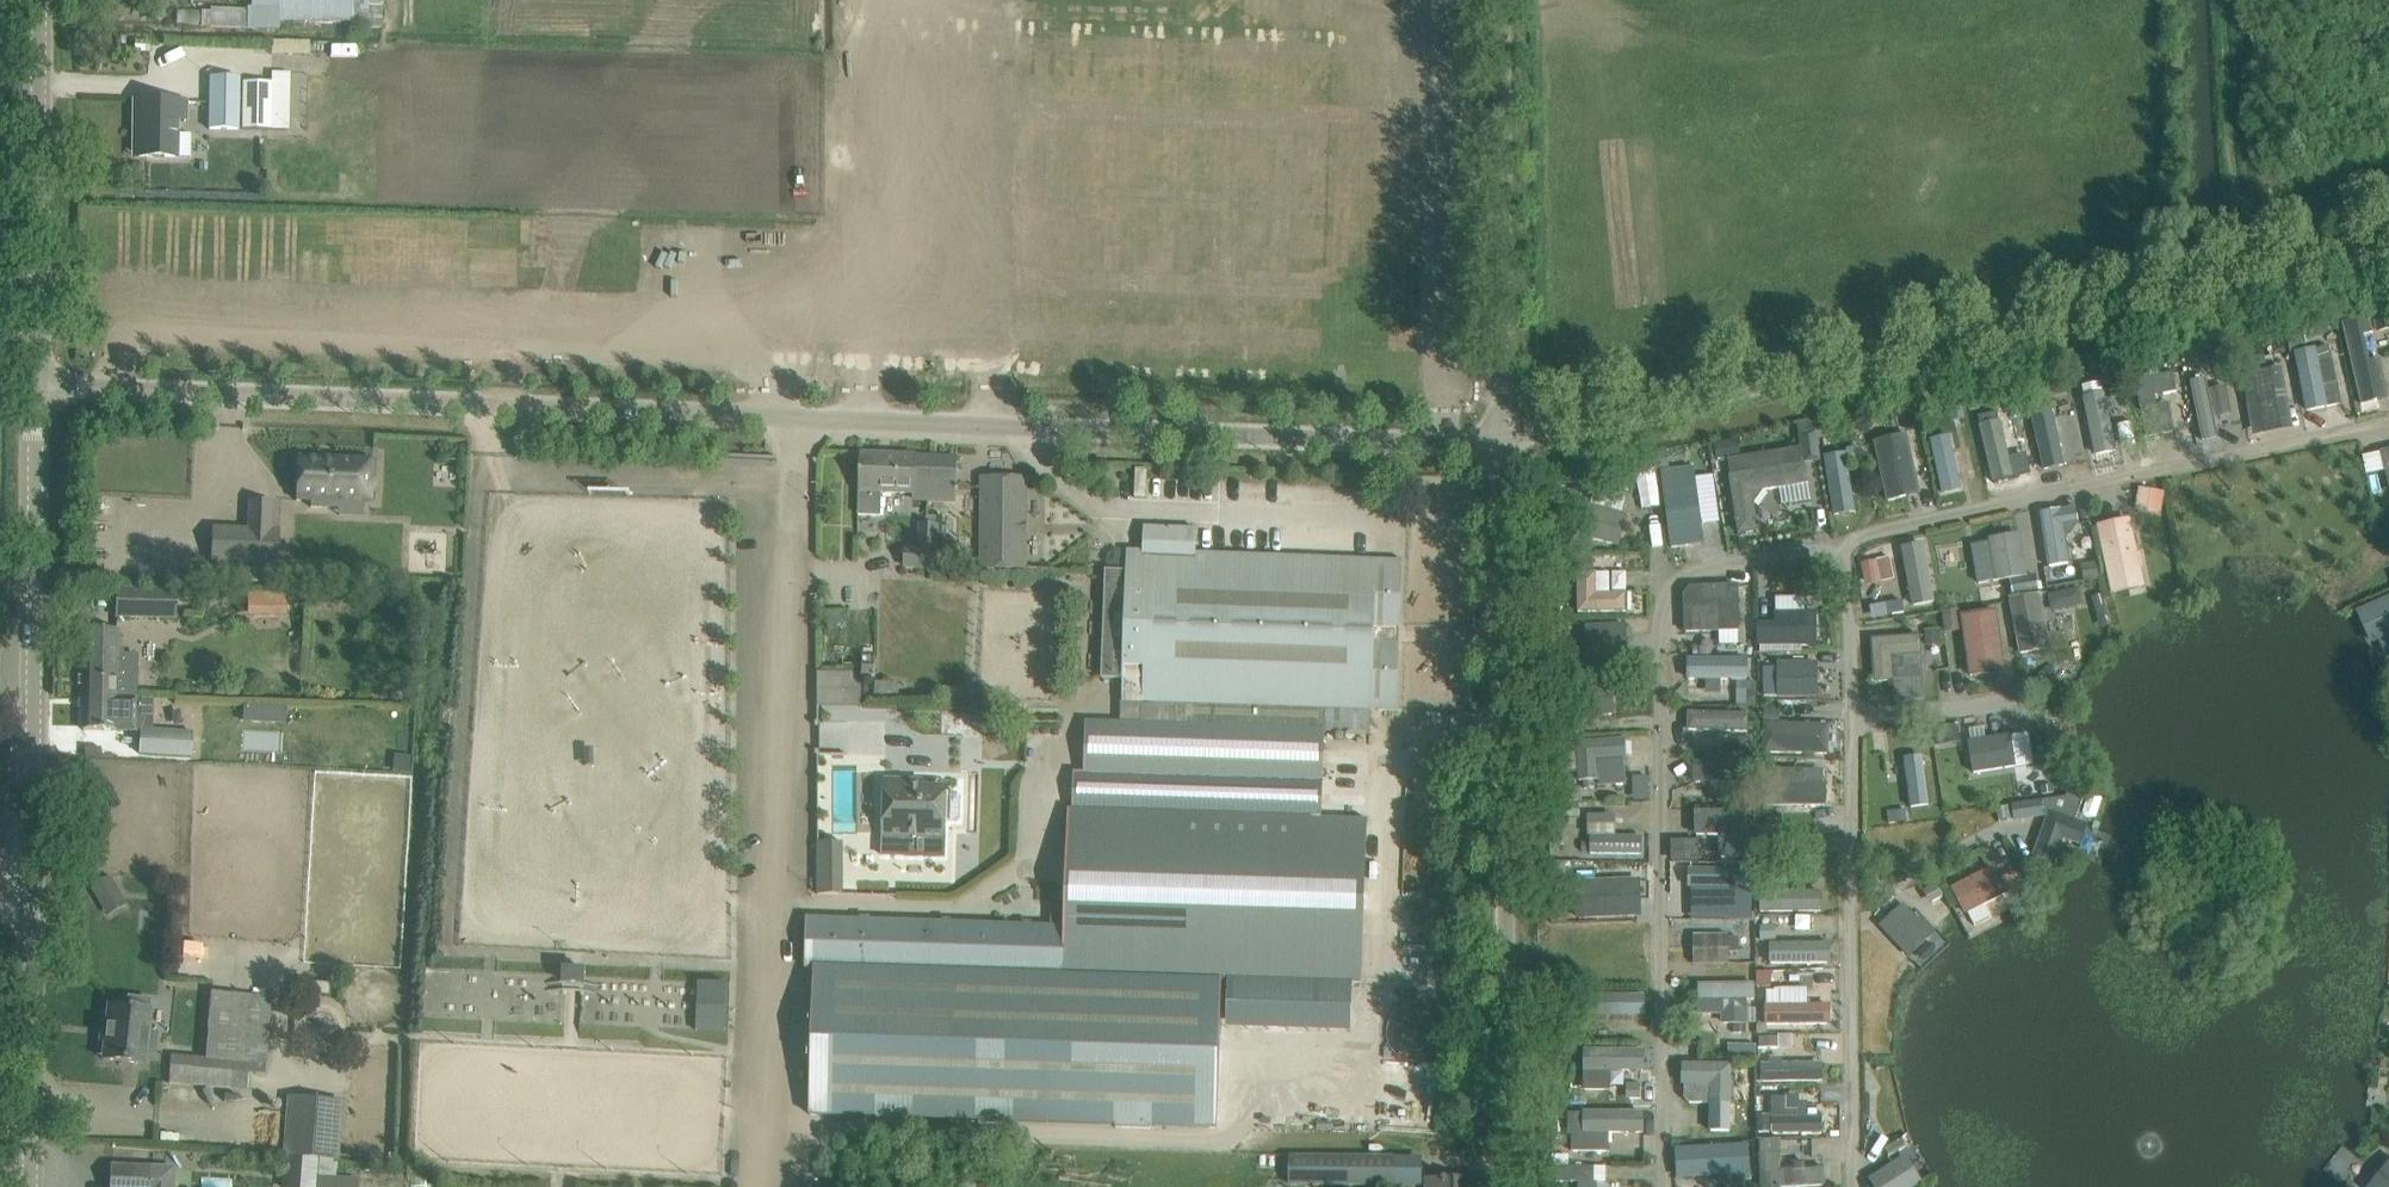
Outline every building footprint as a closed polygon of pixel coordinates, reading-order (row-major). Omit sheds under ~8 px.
[(247,11),(201,11),(201,29),(279,30),(279,21),(351,22),(351,0),(252,0),(252,7),(247,7),(247,8),(247,11)] [(239,77),(210,76),(209,129),(238,129),(287,130),(288,72),(272,72),(272,81),(241,80),(241,77),(239,77)] [(134,101),(134,123),(140,123),(139,156),(190,157),(190,134),(177,133),(177,121),(186,121),(186,102),(158,102),(134,101)] [(2371,310),(2375,328),(2388,325),(2388,310),(2388,305),(2371,310)] [(2368,363),(2361,334),(2372,332),(2368,317),(2342,323),(2361,404),(2377,400),(2373,384),(2384,382),(2379,360),(2368,363)] [(2302,320),(2282,323),(2285,335),(2304,331),(2302,320)] [(2302,337),(2287,340),(2290,351),(2305,347),(2302,337)] [(2212,341),(2202,343),(2204,353),(2206,362),(2216,360),(2212,341)] [(2202,343),(2179,347),(2181,358),(2204,353),(2202,343)] [(2314,349),(2295,353),(2307,410),(2340,403),(2336,384),(2330,357),(2316,360),(2314,349)] [(2179,356),(2168,358),(2169,367),(2181,364),(2179,356)] [(2258,356),(2245,359),(2248,372),(2261,369),(2258,356)] [(2116,367),(2103,370),(2105,381),(2119,378),(2116,367)] [(2257,432),(2274,429),(2267,397),(2282,394),(2278,372),(2266,374),(2247,378),(2257,432)] [(2146,437),(2162,434),(2157,405),(2155,396),(2177,392),(2173,373),(2135,380),(2138,395),(2146,437)] [(2208,391),(2205,376),(2190,380),(2193,396),(2202,441),(2218,438),(2214,416),(2231,413),(2225,387),(2208,391)] [(2046,382),(2028,386),(2030,396),(2049,391),(2046,382)] [(2096,454),(2115,450),(2103,394),(2085,398),(2096,454)] [(1977,397),(1968,399),(1970,410),(1979,409),(1977,397)] [(1962,406),(1949,410),(1951,420),(1965,416),(1962,406)] [(2032,413),(2045,469),(2063,465),(2050,408),(2032,413)] [(1981,426),(1994,480),(2012,476),(1999,421),(1981,426)] [(1888,501),(1905,497),(1915,474),(1907,435),(1875,442),(1888,501)] [(1942,492),(1961,488),(1950,436),(1931,440),(1942,492)] [(1741,455),(1738,438),(1714,442),(1717,460),(1741,455)] [(1857,448),(1846,449),(1848,463),(1859,461),(1857,448)] [(2381,452),(2385,470),(2387,470),(2388,469),(2388,450),(2381,452)] [(861,454),(858,515),(881,516),(882,492),(914,493),(915,456),(861,454)] [(1835,514),(1854,511),(1845,454),(1826,457),(1835,514)] [(935,456),(915,456),(914,493),(913,498),(956,500),(956,490),(958,490),(958,487),(956,487),(957,457),(937,457),(937,455),(935,455),(935,456)] [(338,498),(370,499),(372,460),(297,457),(295,500),(310,500),(310,506),(337,507),(338,498)] [(1805,464),(1730,476),(1739,533),(1758,530),(1754,504),(1763,490),(1808,483),(1805,464)] [(1694,468),(1661,473),(1671,546),(1705,542),(1702,525),(1696,478),(1694,468)] [(982,487),(982,523),(1026,523),(1026,488),(982,487)] [(1582,489),(1563,490),(1564,507),(1583,506),(1582,489)] [(2140,489),(2138,502),(2161,505),(2163,492),(2140,489)] [(1578,535),(1618,545),(1626,515),(1586,505),(1578,535)] [(2060,511),(2041,514),(2049,566),(2068,563),(2064,536),(2070,535),(2078,524),(2075,509),(2060,511)] [(2099,527),(2108,570),(2128,566),(2129,569),(2142,567),(2139,553),(2136,554),(2129,520),(2099,527)] [(905,567),(936,569),(939,526),(920,525),(919,550),(906,549),(905,567)] [(1402,561),(1196,553),(1196,529),(1144,527),(1143,551),(1128,550),(1121,728),(1086,726),(1084,775),(1074,775),(1073,813),(1069,813),(1065,929),(807,920),(805,969),(814,970),(809,1117),(876,1119),(876,1122),(911,1123),(911,1120),(978,1123),(978,1126),(1013,1127),(1013,1124),(1114,1128),(1114,1131),(1150,1132),(1150,1129),(1216,1132),(1221,983),(1361,988),(1368,824),(1317,822),(1318,785),(1323,785),(1325,708),(1397,711),(1402,561)] [(210,561),(216,561),(216,570),(271,572),(272,563),(277,564),(279,530),(212,528),(210,561)] [(1025,569),(1026,533),(982,533),(982,569),(1025,569)] [(1970,545),(1977,583),(2025,574),(2019,537),(1970,545)] [(1914,605),(1933,601),(1928,574),(1922,544),(1903,548),(1905,561),(1908,574),(1914,605)] [(1608,593),(1608,573),(1594,573),(1593,557),(1578,557),(1578,583),(1578,612),(1626,612),(1626,593),(1608,593)] [(1875,560),(1861,563),(1865,584),(1879,582),(1875,560)] [(2097,563),(2083,566),(2085,580),(2100,578),(2097,563)] [(2039,592),(2036,574),(2009,579),(2013,597),(2039,592)] [(1689,586),(1683,594),(1684,631),(1700,631),(1739,630),(1738,615),(1738,601),(1737,585),(1689,586)] [(1828,586),(1815,586),(1816,599),(1829,599),(1828,586)] [(2054,590),(2057,609),(2088,604),(2085,586),(2054,590)] [(175,616),(175,591),(116,590),(116,615),(175,616)] [(286,593),(254,594),(254,607),(287,607),(286,593)] [(2040,595),(2009,601),(2019,654),(2050,648),(2040,595)] [(2360,611),(2373,641),(2388,634),(2388,598),(2360,611)] [(1909,599),(1880,605),(1883,617),(1912,611),(1909,599)] [(1971,675),(1987,673),(1989,660),(2002,649),(1996,611),(1963,616),(1971,675)] [(1759,651),(1775,650),(1775,645),(1816,645),(1815,613),(1776,613),(1776,627),(1758,627),(1759,651)] [(843,616),(829,616),(829,626),(843,626),(843,616)] [(1627,655),(1626,625),(1586,627),(1587,656),(1627,655)] [(84,679),(83,699),(116,700),(116,696),(151,697),(137,696),(137,680),(137,655),(118,654),(118,630),(84,629),(84,679)] [(1939,630),(1926,631),(1927,644),(1940,643),(1939,630)] [(1875,682),(1923,679),(1920,636),(1872,639),(1875,682)] [(1580,652),(1569,652),(1569,667),(1580,666),(1580,652)] [(1747,660),(1689,660),(1689,679),(1746,679),(1747,660)] [(1778,663),(1778,695),(1817,695),(1817,664),(1778,663)] [(861,677),(816,676),(816,708),(861,709),(861,677)] [(900,686),(875,683),(874,694),(899,697),(900,686)] [(1737,683),(1737,705),(1757,705),(1757,683),(1737,683)] [(1573,716),(1613,714),(1611,685),(1571,687),(1572,704),(1573,716)] [(962,690),(940,688),(939,702),(962,703),(962,690)] [(83,699),(83,730),(141,730),(139,754),(191,757),(193,733),(151,730),(151,697),(116,696),(116,700),(83,699)] [(1767,708),(1767,724),(1780,725),(1780,709),(1767,708)] [(1752,731),(1752,714),(1691,712),(1691,721),(1690,730),(1752,731)] [(1765,753),(1828,754),(1828,736),(1805,736),(1806,724),(1789,724),(1789,726),(1766,726),(1765,753)] [(1957,725),(1939,728),(1941,741),(1959,738),(1957,725)] [(1974,773),(2015,766),(2010,736),(1969,742),(1974,773)] [(1624,758),(1623,740),(1578,743),(1579,773),(1580,780),(1598,779),(1597,760),(1624,758)] [(1739,741),(1739,749),(1752,749),(1752,741),(1739,741)] [(1578,743),(1560,744),(1561,774),(1579,773),(1578,743)] [(1922,757),(1904,759),(1911,807),(1928,804),(1922,757)] [(1749,762),(1696,763),(1696,782),(1749,781),(1749,762)] [(1824,785),(1806,785),(1806,770),(1778,770),(1778,785),(1769,785),(1768,795),(1768,805),(1824,805),(1824,785)] [(956,821),(960,817),(961,796),(957,792),(947,792),(947,789),(910,788),(910,780),(885,779),(885,789),(883,855),(906,856),(945,857),(946,830),(946,821),(956,821)] [(1563,782),(1552,783),(1552,797),(1563,796),(1563,782)] [(2054,786),(2041,787),(2043,799),(2055,797),(2054,786)] [(1752,787),(1738,788),(1739,798),(1752,798),(1752,787)] [(2049,816),(2035,855),(2053,862),(2062,837),(2080,844),(2087,825),(2075,821),(2083,800),(2066,794),(2065,797),(2042,800),(2044,815),(2049,816)] [(2041,800),(2041,799),(2011,804),(2014,821),(2044,817),(2044,815),(2041,800)] [(2010,819),(2008,806),(1996,808),(1998,821),(2010,819)] [(1753,856),(1752,812),(1696,813),(1697,820),(1697,834),(1721,834),(1721,857),(1753,856)] [(1564,827),(1555,827),(1555,842),(1565,841),(1564,827)] [(1590,851),(1590,854),(1641,854),(1642,836),(1590,835),(1590,842),(1590,851)] [(1699,861),(1698,840),(1671,840),(1671,862),(1699,861)] [(1582,841),(1582,851),(1590,851),(1590,842),(1582,841)] [(843,844),(816,844),(816,898),(842,898),(843,844)] [(2038,876),(2032,864),(2024,868),(2030,880),(2038,876)] [(1762,867),(1762,880),(1770,880),(1775,874),(1775,867),(1762,867)] [(1953,887),(1967,913),(2005,894),(1991,867),(1953,887)] [(1723,901),(1723,886),(1740,886),(1740,869),(1688,869),(1688,880),(1688,886),(1690,886),(1690,901),(1723,901)] [(2015,875),(2002,881),(2008,892),(2021,885),(2015,875)] [(110,876),(90,888),(101,906),(121,894),(110,876)] [(1639,898),(1634,898),(1634,883),(1603,884),(1604,899),(1577,900),(1578,918),(1639,915),(1639,898)] [(1782,892),(1782,887),(1771,887),(1770,892),(1764,892),(1760,892),(1760,911),(1821,911),(1821,892),(1782,892)] [(1730,898),(1730,921),(1748,921),(1748,898),(1730,898)] [(1885,900),(1877,908),(1886,918),(1894,910),(1885,900)] [(1881,926),(1909,956),(1931,935),(1903,905),(1881,926)] [(1565,906),(1552,906),(1553,923),(1566,923),(1565,906)] [(1772,927),(1761,927),(1762,941),(1772,941),(1772,927)] [(1729,935),(1693,935),(1693,963),(1730,963),(1730,952),(1738,952),(1738,937),(1729,937),(1729,935)] [(1771,963),(1828,963),(1827,943),(1770,944),(1771,963)] [(1755,972),(1755,984),(1757,985),(1757,988),(1772,988),(1772,972),(1755,972)] [(732,1030),(733,980),(704,979),(703,1029),(732,1030)] [(294,993),(328,996),(329,984),(295,981),(294,993)] [(1749,1022),(1749,999),(1757,999),(1757,988),(1757,985),(1755,984),(1699,985),(1699,995),(1699,1012),(1724,1012),(1724,1022),(1734,1022),(1734,1033),(1749,1033),(1749,1022)] [(168,1084),(247,1090),(248,1073),(264,1074),(265,1064),(266,1064),(272,997),(211,992),(205,1058),(171,1055),(168,1084)] [(1644,1015),(1644,996),(1584,995),(1584,1015),(1644,1015)] [(108,1005),(105,1041),(103,1059),(144,1064),(145,1053),(155,1054),(157,1033),(147,1032),(150,1009),(148,1009),(149,999),(128,997),(127,1007),(108,1005)] [(1827,1024),(1827,1004),(1766,1004),(1766,1024),(1827,1024)] [(1759,1034),(1759,1048),(1778,1048),(1778,1034),(1759,1034)] [(1756,1059),(1757,1045),(1742,1044),(1742,1059),(1756,1059)] [(1585,1070),(1585,1090),(1605,1091),(1605,1070),(1643,1070),(1643,1051),(1585,1050),(1585,1070)] [(1770,1065),(1762,1065),(1762,1073),(1762,1082),(1820,1081),(1820,1064),(1788,1064),(1782,1065),(1782,1056),(1770,1056),(1770,1065)] [(1684,1083),(1684,1096),(1690,1103),(1709,1103),(1710,1129),(1730,1129),(1730,1103),(1730,1066),(1685,1065),(1685,1074),(1684,1083)] [(1640,1101),(1640,1086),(1625,1085),(1625,1100),(1640,1101)] [(287,1096),(283,1158),(284,1158),(318,1160),(339,1162),(343,1100),(287,1096)] [(1786,1111),(1786,1097),(1772,1097),(1772,1110),(1773,1134),(1823,1134),(1822,1116),(1809,1116),(1798,1117),(1798,1111),(1786,1111)] [(1568,1113),(1568,1134),(1573,1134),(1573,1151),(1607,1151),(1607,1132),(1642,1132),(1643,1113),(1573,1113),(1568,1113)] [(1770,1132),(1770,1115),(1756,1115),(1757,1133),(1770,1132)] [(1778,1139),(1759,1140),(1760,1155),(1761,1186),(1780,1186),(1824,1184),(1823,1167),(1802,1168),(1802,1162),(1793,1163),(1793,1169),(1779,1169),(1778,1139)] [(1748,1144),(1695,1147),(1696,1175),(1717,1174),(1717,1176),(1725,1186),(1744,1186),(1744,1179),(1750,1179),(1748,1144)] [(1395,1157),(1395,1155),(1289,1155),(1289,1186),(1395,1186),(1395,1184),(1420,1184),(1420,1157),(1395,1157)] [(282,1186),(284,1186),(317,1186),(318,1160),(284,1158),(282,1186)] [(1870,1179),(1876,1186),(1914,1186),(1920,1183),(1904,1158),(1870,1179)] [(149,1167),(111,1166),(110,1186),(149,1186),(149,1167)] [(1570,1182),(1580,1182),(1580,1186),(1594,1186),(1594,1182),(1594,1167),(1580,1166),(1570,1166),(1570,1182)] [(1469,1180),(1447,1180),(1447,1177),(1426,1177),(1426,1186),(1469,1186),(1469,1180)]
